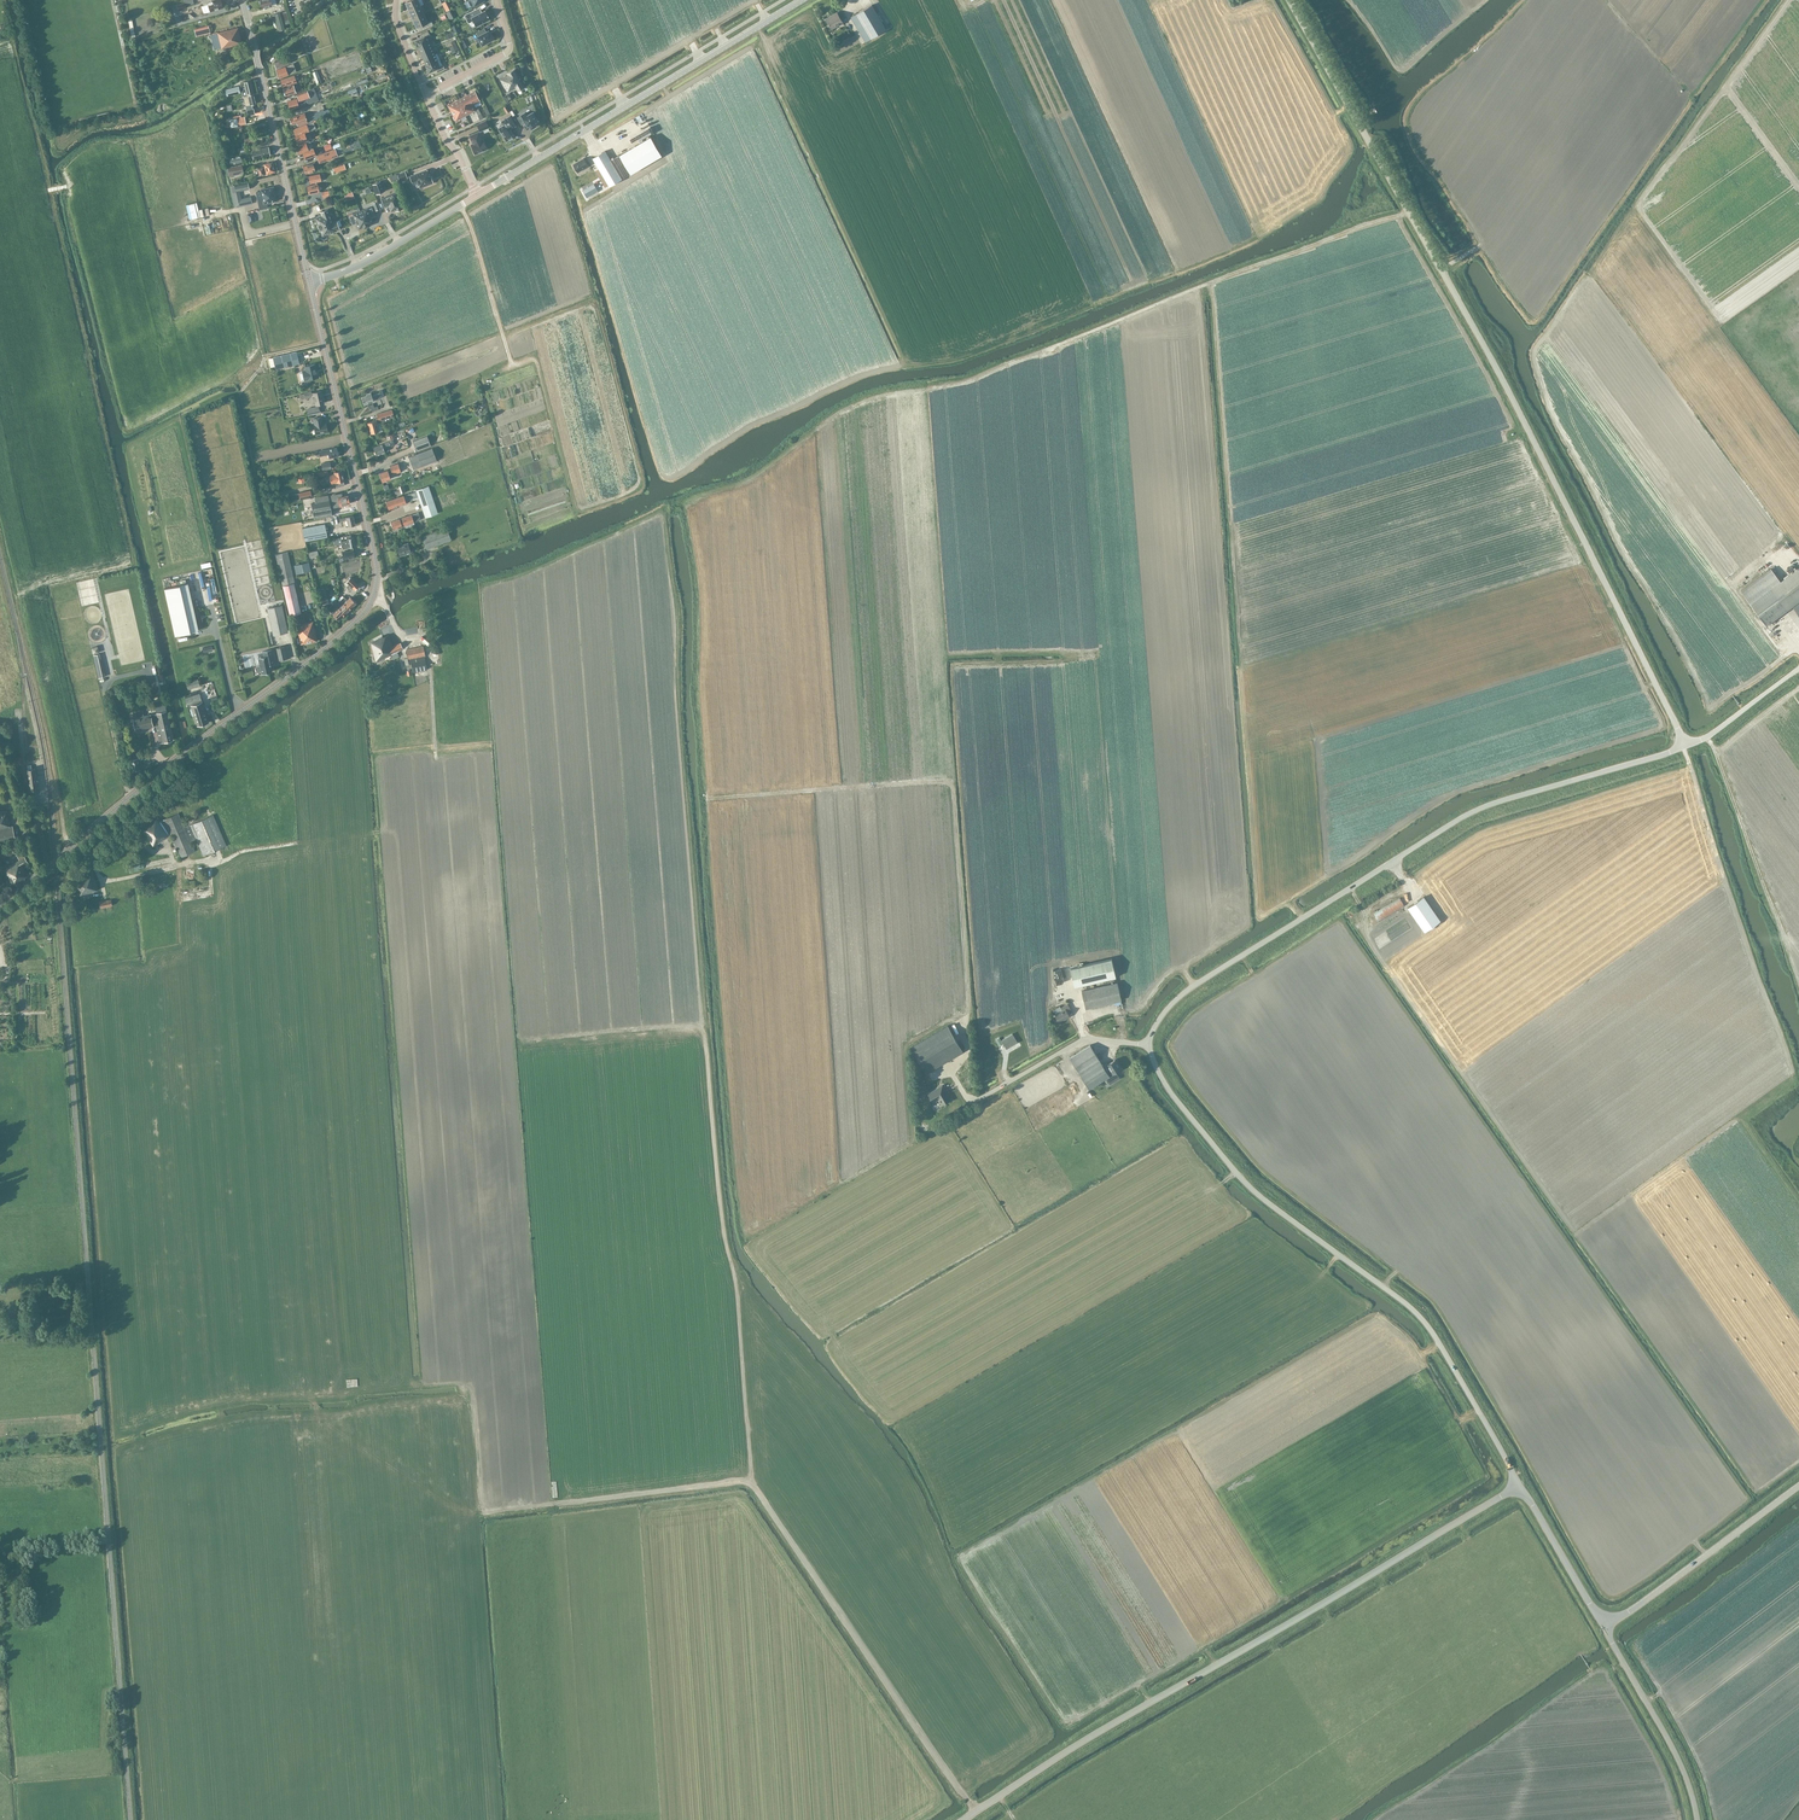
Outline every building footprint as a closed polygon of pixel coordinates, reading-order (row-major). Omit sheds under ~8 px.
[(202,0),(204,6),(206,13),(210,12),(223,8),(221,0),(215,0),(213,0),(203,0),(202,0)] [(405,2),(409,10),(420,6),(418,0),(410,0),(405,2)] [(473,4),(470,5),(471,9),(479,5),(478,2),(483,0),(471,0),(473,4)] [(866,42),(867,41),(886,30),(872,5),(851,17),(866,42)] [(409,10),(413,19),(424,14),(420,6),(409,10)] [(477,9),(464,15),(468,23),(472,21),(476,27),(490,19),(485,10),(482,12),(479,13),(477,9)] [(285,25),(289,23),(286,11),(274,14),(279,30),(286,29),(285,25)] [(427,22),(424,14),(413,19),(416,27),(427,22)] [(843,22),(838,14),(832,17),(831,16),(826,19),(831,29),(843,22)] [(431,21),(420,26),(421,29),(433,24),(431,21)] [(208,26),(198,28),(194,29),(196,36),(200,35),(210,33),(208,26)] [(221,48),(242,43),(238,27),(218,32),(218,33),(210,35),(214,49),(221,47),(221,48)] [(484,28),(476,32),(478,36),(477,37),(482,45),(488,41),(488,42),(492,40),(492,39),(493,39),(490,33),(489,34),(488,31),(486,32),(484,28)] [(422,38),(415,41),(418,47),(429,42),(426,36),(429,35),(428,31),(421,34),(422,38)] [(429,42),(418,47),(421,53),(431,48),(429,42)] [(431,48),(421,53),(424,59),(434,54),(431,48)] [(434,54),(424,59),(426,65),(437,60),(434,54)] [(277,68),(290,63),(287,56),(275,61),(277,68)] [(426,65),(429,72),(436,68),(438,72),(444,69),(443,65),(439,66),(437,60),(426,65)] [(293,63),(288,65),(277,70),(280,78),(296,72),(293,63)] [(508,75),(500,79),(507,92),(515,87),(518,91),(524,88),(519,79),(520,79),(514,69),(507,74),(508,75)] [(316,71),(312,73),(313,75),(317,84),(321,83),(316,71)] [(300,80),(298,74),(294,76),(294,75),(280,80),(283,87),(297,82),(296,82),(300,80)] [(247,95),(254,93),(251,80),(244,82),(244,83),(240,83),(242,92),(246,91),(247,95)] [(239,85),(228,88),(230,95),(240,92),(239,85)] [(286,96),(299,92),(297,86),(294,87),(293,85),(283,88),(286,96)] [(345,95),(354,93),(352,87),(343,90),(345,95)] [(297,94),(298,98),(288,101),(290,109),(299,106),(298,103),(300,103),(300,102),(310,98),(307,90),(297,94)] [(475,110),(472,105),(480,101),(474,91),(448,105),(447,105),(456,121),(475,110)] [(510,93),(504,96),(507,102),(508,102),(514,98),(517,96),(514,92),(511,94),(510,93)] [(244,97),(245,101),(248,115),(255,114),(254,109),(253,109),(252,105),(256,104),(254,94),(244,97)] [(304,113),(290,117),(292,125),(297,123),(298,126),(312,121),(326,116),(323,110),(309,115),(305,116),(304,113)] [(525,113),(517,118),(521,124),(525,122),(527,125),(529,125),(531,128),(535,126),(534,125),(539,123),(536,119),(538,117),(535,112),(533,113),(532,112),(527,116),(525,113)] [(241,120),(237,121),(237,118),(229,119),(230,127),(246,124),(245,116),(241,117),(241,120)] [(514,136),(510,129),(515,126),(510,116),(501,121),(504,125),(499,128),(506,141),(508,139),(509,140),(513,138),(512,137),(514,136)] [(486,121),(477,124),(480,131),(489,127),(486,121)] [(316,122),(313,122),(307,124),(293,130),(295,136),(298,144),(311,139),(310,134),(305,136),(304,133),(309,131),(318,128),(316,122)] [(230,133),(230,132),(234,131),(234,132),(240,131),(238,127),(228,129),(222,132),(221,131),(217,132),(218,134),(219,138),(223,136),(224,139),(231,136),(230,133)] [(609,133),(612,137),(617,133),(614,129),(609,133)] [(478,132),(469,136),(473,144),(471,145),(475,154),(487,149),(482,139),(482,140),(478,132)] [(646,140),(620,155),(631,174),(662,156),(649,135),(645,138),(646,140)] [(362,147),(359,140),(342,146),(345,154),(362,147)] [(306,143),(296,146),(299,154),(302,153),(304,160),(316,155),(322,153),(320,148),(314,150),(314,148),(309,150),(308,147),(311,146),(312,146),(310,141),(306,143)] [(270,155),(270,154),(270,151),(269,151),(268,147),(252,151),(253,159),(270,155)] [(343,152),(341,147),(334,149),(317,156),(320,163),(337,156),(336,154),(343,152)] [(622,179),(605,151),(593,158),(610,186),(622,179)] [(229,157),(230,161),(225,162),(226,166),(242,162),(241,155),(229,157)] [(570,166),(582,159),(580,156),(569,163),(570,166)] [(573,164),(574,166),(573,167),(575,169),(576,169),(578,172),(588,166),(584,158),(573,164)] [(264,164),(265,167),(258,169),(259,176),(275,172),(273,162),(264,164)] [(317,162),(303,166),(305,174),(320,170),(317,162)] [(228,168),(230,175),(230,176),(240,174),(240,173),(243,172),(241,165),(228,168)] [(393,173),(396,180),(403,176),(400,170),(393,173)] [(412,182),(413,185),(415,184),(416,187),(419,186),(420,188),(433,183),(431,176),(430,176),(429,174),(427,170),(410,177),(412,182)] [(316,182),(321,181),(320,174),(308,176),(310,183),(314,183),(316,182)] [(384,191),(380,181),(373,184),(376,194),(384,191)] [(235,185),(230,186),(234,207),(252,204),(251,198),(240,200),(238,191),(249,189),(248,182),(247,182),(235,185)] [(314,185),(307,186),(309,194),(319,192),(319,189),(318,184),(316,184),(316,183),(316,182),(314,183),(314,185)] [(594,183),(582,190),(587,197),(598,190),(594,183)] [(261,191),(256,192),(260,210),(268,208),(266,203),(276,201),(273,187),(260,190),(261,191)] [(403,208),(397,193),(381,199),(384,207),(388,206),(390,212),(395,210),(396,211),(403,208)] [(367,209),(360,211),(366,227),(368,226),(368,225),(373,223),(371,218),(375,216),(372,208),(367,209)] [(333,222),(328,209),(320,212),(321,216),(316,218),(318,225),(319,227),(333,222)] [(366,227),(360,211),(353,214),(353,215),(349,216),(352,225),(356,223),(358,229),(363,227),(364,228),(366,227)] [(336,221),(333,222),(319,227),(320,229),(322,236),(336,231),(335,230),(339,228),(336,221)] [(276,369),(299,363),(297,352),(273,357),(276,369)] [(304,371),(303,371),(305,380),(308,379),(308,380),(312,379),(318,377),(315,364),(305,366),(305,367),(303,367),(304,371)] [(385,396),(382,390),(379,391),(379,393),(372,396),(371,392),(366,394),(367,395),(361,397),(364,404),(374,401),(373,400),(376,399),(385,396)] [(311,391),(304,393),(305,398),(311,397),(312,401),(315,401),(316,405),(324,403),(321,391),(312,393),(311,391)] [(309,415),(320,412),(319,406),(307,409),(309,415)] [(377,420),(367,422),(371,433),(379,431),(377,424),(384,422),(383,419),(394,415),(392,410),(388,411),(377,414),(378,418),(376,419),(377,420)] [(316,434),(328,432),(326,422),(323,423),(321,417),(313,418),(314,425),(316,434)] [(416,450),(431,445),(427,436),(413,441),(416,450)] [(389,441),(373,447),(376,455),(388,450),(388,449),(388,447),(391,446),(389,441)] [(329,458),(339,455),(337,447),(319,451),(320,456),(328,454),(329,458)] [(432,448),(409,457),(417,477),(440,468),(432,448)] [(330,462),(321,464),(322,470),(331,468),(330,462)] [(401,471),(398,463),(390,466),(391,470),(388,471),(388,470),(379,473),(382,482),(391,479),(389,475),(401,471)] [(335,474),(329,475),(331,483),(335,482),(337,487),(344,485),(343,481),(345,481),(342,470),(334,472),(335,474)] [(334,483),(325,485),(327,491),(336,488),(334,483)] [(403,496),(386,501),(389,509),(406,503),(413,500),(419,498),(421,504),(433,499),(428,486),(416,490),(416,491),(410,493),(403,496)] [(310,490),(298,493),(300,499),(312,496),(310,490)] [(341,495),(332,496),(333,499),(332,499),(334,506),(339,505),(340,506),(350,503),(348,495),(341,497),(341,495)] [(433,499),(421,504),(425,518),(438,513),(433,499)] [(311,504),(314,519),(332,515),(329,500),(311,504)] [(411,515),(391,522),(393,529),(421,519),(419,512),(411,515)] [(347,520),(348,526),(355,525),(353,515),(340,519),(340,522),(347,520)] [(325,524),(302,528),(305,541),(328,537),(325,524)] [(427,549),(451,540),(446,527),(422,537),(427,549)] [(343,548),(349,547),(355,546),(354,537),(351,537),(350,535),(341,536),(341,537),(334,538),(335,545),(342,543),(343,548)] [(416,550),(415,547),(413,542),(408,543),(400,545),(400,547),(397,548),(400,555),(406,553),(407,554),(409,553),(409,552),(411,552),(416,550)] [(353,550),(342,552),(343,559),(355,557),(353,550)] [(288,552),(276,554),(290,615),(301,613),(294,583),(295,583),(288,552)] [(309,562),(294,566),(296,575),(311,571),(309,562)] [(1781,581),(1771,568),(1741,591),(1767,625),(1787,610),(1792,606),(1798,616),(1798,569),(1798,568),(1781,581)] [(359,585),(351,578),(347,582),(355,590),(359,585)] [(187,583),(165,588),(175,635),(198,630),(198,629),(202,628),(203,620),(201,617),(198,611),(194,612),(187,583)] [(316,590),(319,605),(328,603),(325,588),(316,590)] [(338,602),(339,602),(338,603),(341,606),(340,607),(346,613),(356,603),(350,597),(347,600),(344,596),(338,602)] [(339,620),(346,613),(340,607),(341,606),(338,603),(336,601),(328,609),(339,620)] [(230,604),(233,618),(249,616),(249,614),(255,613),(254,605),(246,606),(247,612),(240,613),(239,608),(236,608),(235,603),(230,604)] [(267,609),(273,634),(288,630),(282,606),(281,603),(279,604),(279,606),(267,609)] [(305,643),(305,644),(317,641),(313,621),(296,625),(301,644),(305,643)] [(381,636),(370,642),(375,663),(390,655),(393,659),(399,656),(397,652),(399,651),(398,650),(403,648),(400,643),(392,646),(388,635),(381,638),(381,636)] [(282,645),(282,647),(276,648),(279,660),(287,659),(287,658),(290,657),(288,646),(284,646),(283,645),(282,645)] [(406,665),(409,664),(409,663),(411,662),(411,664),(413,672),(427,669),(425,660),(424,656),(425,656),(423,646),(406,650),(407,658),(404,659),(406,665)] [(260,666),(257,666),(258,672),(261,671),(262,674),(272,671),(270,665),(271,664),(274,663),(274,664),(271,649),(263,651),(264,656),(258,657),(260,666)] [(105,677),(104,672),(102,673),(99,658),(100,658),(99,654),(94,655),(99,678),(105,677)] [(186,682),(188,689),(200,686),(198,679),(186,682)] [(200,693),(185,698),(187,706),(191,705),(197,726),(209,722),(200,693)] [(151,714),(132,719),(135,730),(159,725),(163,743),(173,740),(166,711),(163,699),(153,701),(156,714),(151,715),(151,714)] [(129,760),(132,772),(140,770),(137,758),(129,760)] [(31,765),(27,765),(28,770),(28,774),(30,787),(30,790),(31,790),(31,793),(36,793),(36,790),(38,789),(37,786),(36,772),(35,773),(35,769),(32,769),(32,767),(31,765)] [(16,841),(13,826),(9,827),(8,823),(10,822),(7,810),(0,812),(0,844),(16,841)] [(157,844),(171,835),(180,857),(194,851),(190,841),(196,839),(203,856),(226,846),(213,815),(190,825),(184,827),(178,813),(160,821),(157,817),(141,828),(152,845),(157,843),(157,844)] [(15,853),(19,860),(3,870),(15,888),(21,884),(20,882),(25,880),(25,878),(29,875),(23,865),(28,862),(23,854),(21,855),(18,851),(15,853)] [(183,900),(197,899),(197,888),(182,889),(183,900)] [(1424,897),(1408,908),(1424,932),(1440,921),(1424,897)] [(1374,913),(1378,921),(1404,906),(1400,898),(1374,913)] [(98,902),(100,909),(112,906),(111,900),(98,902)] [(1254,941),(1237,951),(1239,954),(1256,944),(1254,941)] [(1112,959),(1071,969),(1075,988),(1117,979),(1112,959)] [(1121,1000),(1117,983),(1082,991),(1086,1009),(1121,1000)] [(1069,1017),(1067,1013),(1071,1011),(1068,1004),(1060,1008),(1062,1011),(1055,1014),(1059,1022),(1069,1017)] [(964,1051),(948,1024),(911,1045),(926,1072),(964,1051)] [(1020,1051),(1015,1043),(1005,1049),(1009,1057),(1020,1051)] [(1121,1069),(1115,1060),(1107,1064),(1107,1063),(1103,1066),(1090,1045),(1070,1058),(1089,1089),(1110,1076),(1107,1072),(1111,1070),(1113,1074),(1121,1069)] [(928,1094),(933,1103),(938,1100),(941,1105),(950,1100),(942,1085),(928,1094)]
